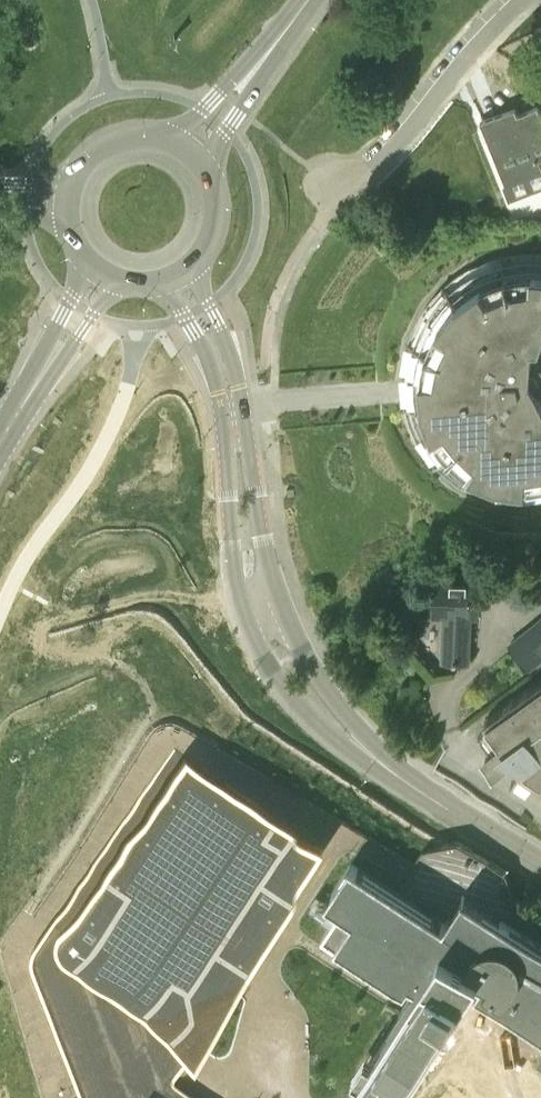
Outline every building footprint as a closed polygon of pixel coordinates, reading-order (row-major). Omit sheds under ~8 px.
[(484,127),(490,144),(494,142),(510,183),(540,171),(537,162),(540,160),(540,112),(538,106),(518,113),(515,107),(481,120),(484,127)] [(413,342),(407,375),(407,404),(421,436),(439,461),(463,483),(493,497),(493,495),(508,499),(523,501),(539,501),(540,500),(540,399),(535,388),(537,387),(538,385),(539,384),(540,382),(540,380),(540,378),(539,376),(538,374),(535,371),(531,370),(532,349),(540,349),(540,345),(540,254),(531,253),(507,254),(487,260),(470,267),(450,282),(437,293),(425,308),(415,325),(409,341),(413,342)] [(480,581),(435,579),(434,614),(445,615),(443,659),(468,661),(470,616),(478,616),(480,581)] [(540,660),(540,621),(510,645),(529,670),(540,660)] [(540,785),(540,679),(485,718),(444,747),(433,762),(495,804),(514,777),(537,792),(540,785)] [(173,1077),(178,1068),(179,1068),(324,843),(185,754),(174,747),(98,855),(100,856),(55,920),(48,930),(35,948),(34,949),(34,951),(33,953),(32,954),(32,956),(32,958),(31,959),(31,961),(32,963),(32,965),(32,966),(33,968),(46,1002),(75,1078),(83,1097),(194,1097),(175,1086),(174,1085),(173,1084),(172,1083),(172,1082),(172,1080),(172,1079),(172,1078),(173,1077)] [(501,920),(463,895),(448,919),(445,923),(351,862),(326,900),(340,908),(322,935),(406,989),(410,982),(417,986),(345,1097),(399,1097),(401,1095),(420,1066),(469,990),(475,994),(540,1037),(540,946),(501,920)]
